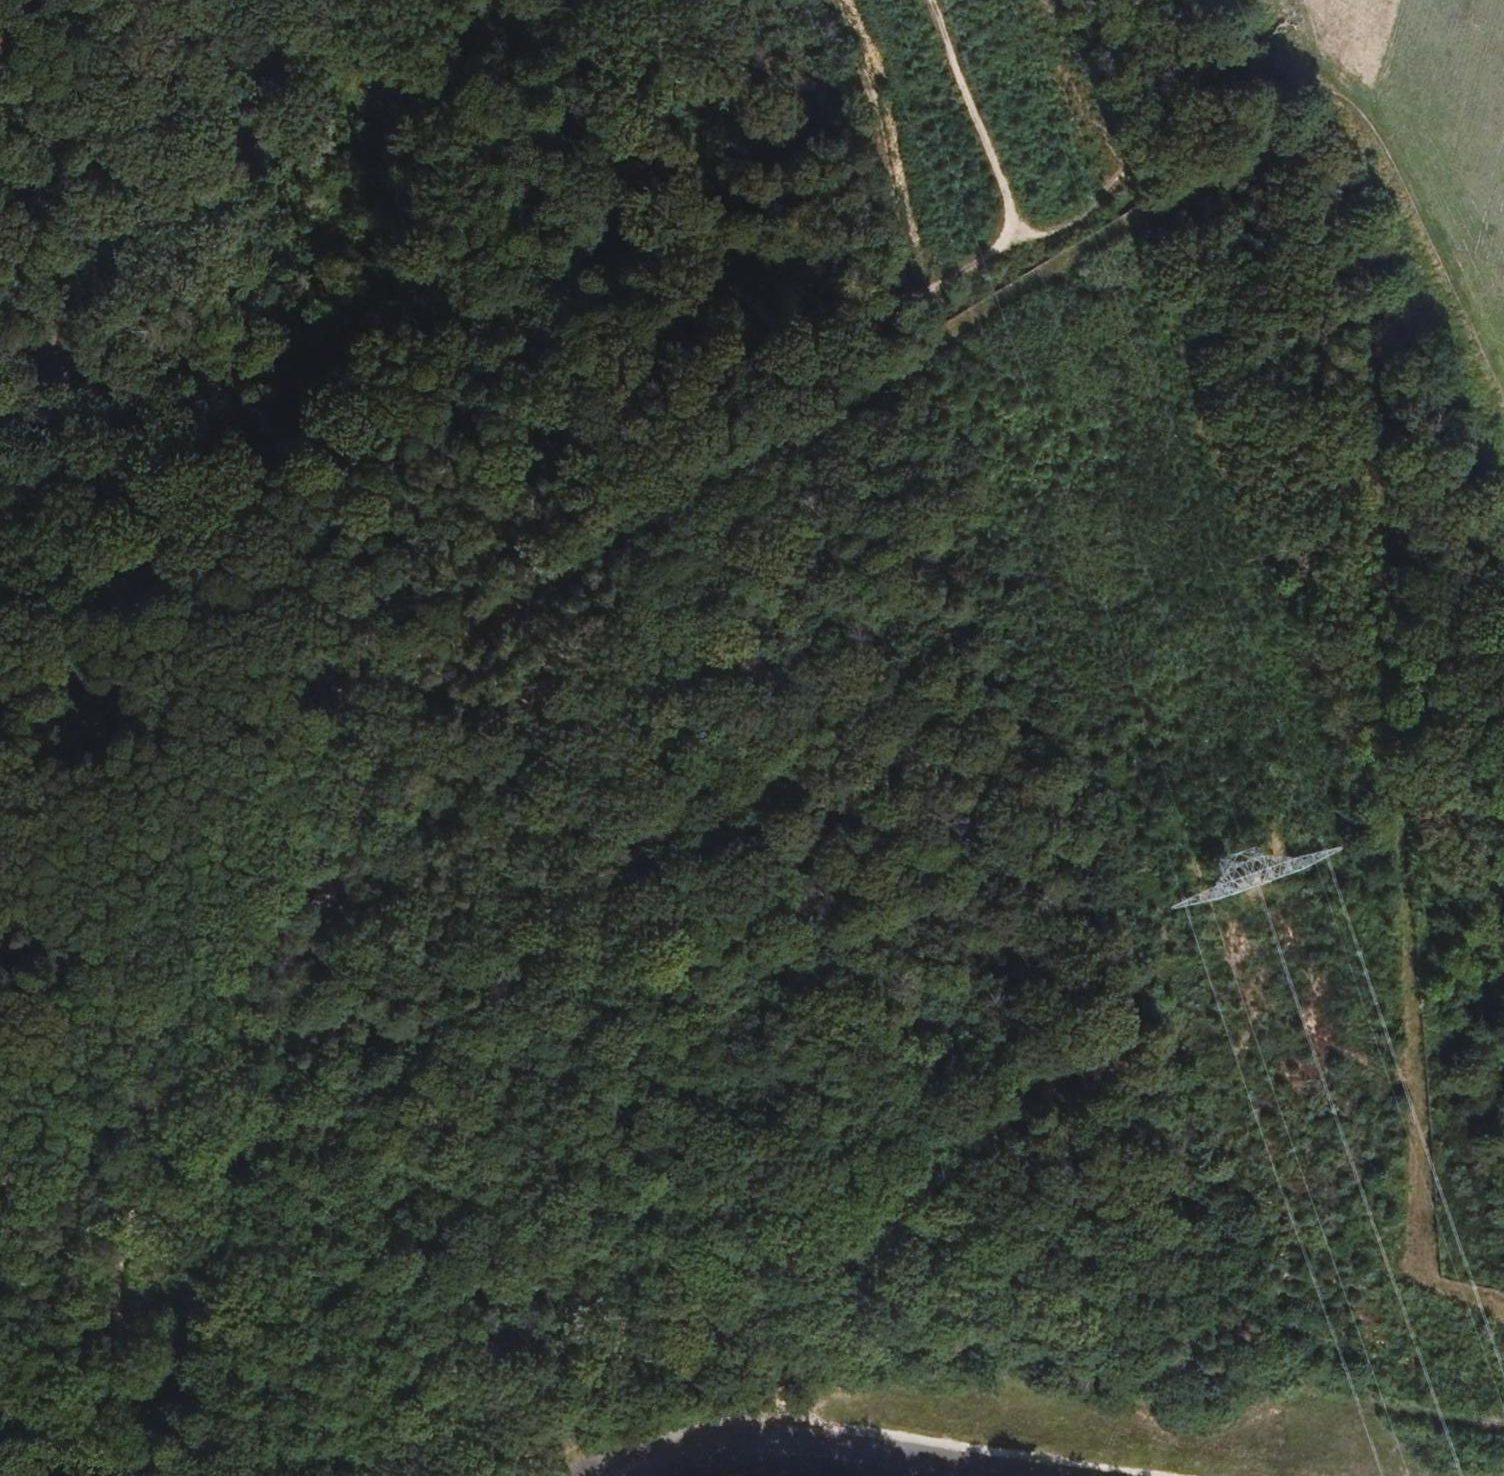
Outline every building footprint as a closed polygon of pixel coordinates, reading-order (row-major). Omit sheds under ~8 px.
[(1255,841),(1210,856),(1223,900),(1270,885),(1255,841)]
